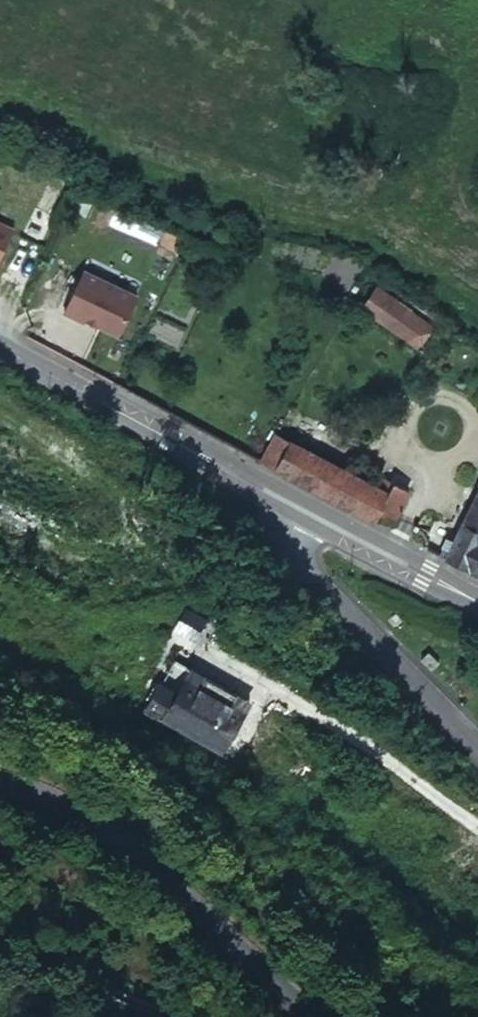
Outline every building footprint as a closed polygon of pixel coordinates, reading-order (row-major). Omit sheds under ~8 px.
[(9,223),(0,218),(0,239),(9,223)] [(217,222),(212,231),(225,237),(231,227),(217,222)] [(380,278),(361,265),(339,295),(350,303),(339,317),(385,349),(408,314),(372,289),(380,278)] [(129,292),(76,267),(57,309),(75,317),(76,314),(104,327),(113,324),(129,292)] [(367,522),(384,492),(270,433),(255,462),(367,522)] [(450,530),(437,558),(477,579),(477,474),(450,530)] [(385,516),(391,519),(405,492),(388,483),(384,492),(367,522),(370,519),(385,516)] [(414,547),(437,558),(450,530),(419,516),(413,530),(414,547)] [(434,656),(423,646),(416,654),(427,664),(434,656)] [(159,684),(177,694),(185,680),(243,712),(249,701),(173,659),(159,684)] [(177,694),(159,684),(144,712),(218,755),(243,712),(185,680),(177,694)]
